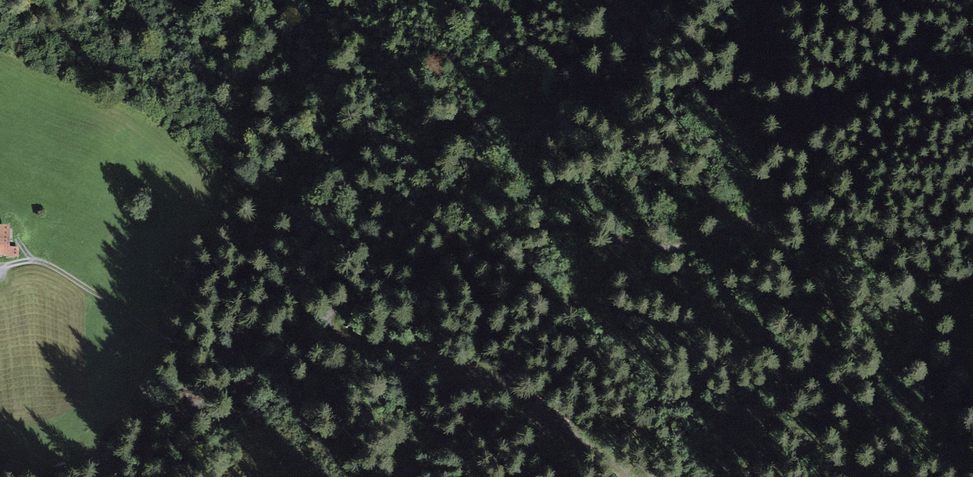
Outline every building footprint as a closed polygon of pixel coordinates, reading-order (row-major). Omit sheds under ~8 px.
[(0,224),(0,255),(3,255),(3,257),(19,257),(19,246),(10,246),(10,224),(0,224)]
